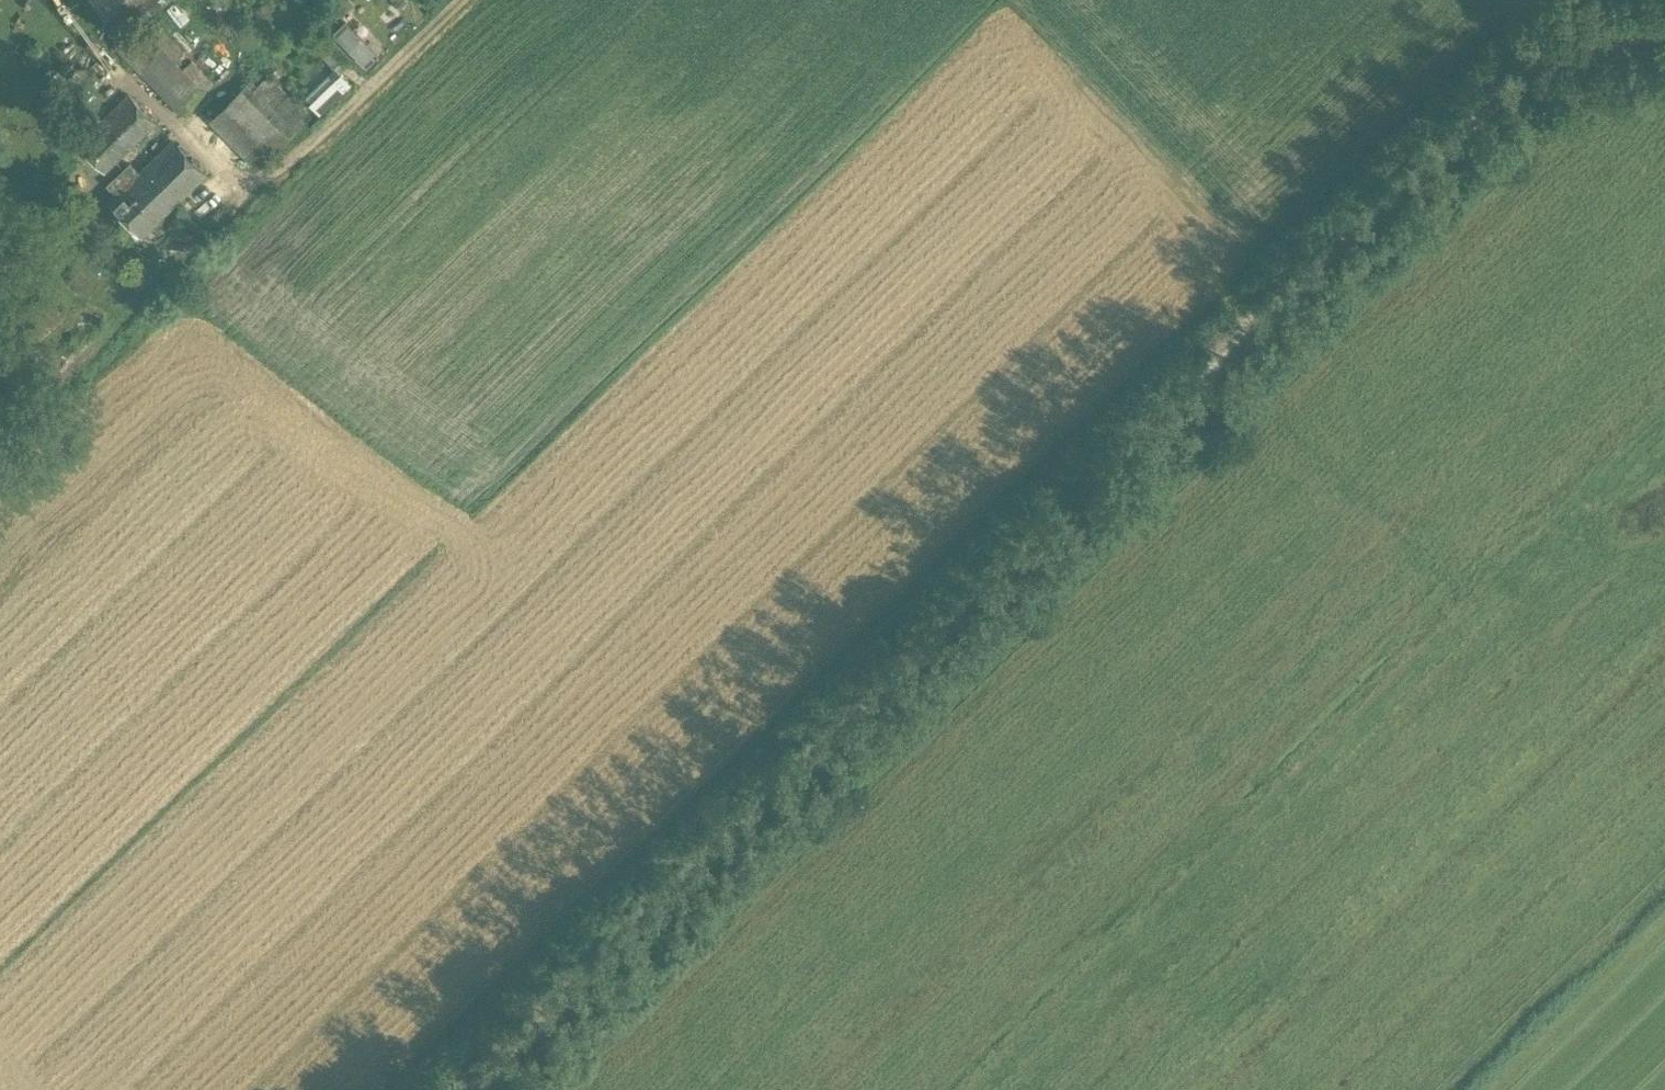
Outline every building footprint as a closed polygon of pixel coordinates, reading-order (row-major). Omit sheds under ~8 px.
[(138,0),(93,0),(106,20),(138,0)] [(190,16),(185,10),(198,0),(177,0),(167,8),(180,24),(190,16)] [(271,10),(267,0),(254,5),(258,15),(271,10)] [(355,3),(352,0),(334,0),(333,1),(343,13),(355,3)] [(391,1),(400,8),(407,0),(392,0),(391,1)] [(331,31),(366,67),(380,54),(345,17),(331,31)] [(149,33),(139,22),(121,39),(124,41),(117,47),(181,112),(213,81),(158,25),(149,33)] [(321,80),(335,95),(350,80),(336,66),(321,80)] [(249,83),(213,118),(261,167),(310,120),(266,76),(254,88),(249,83)] [(106,170),(156,122),(128,93),(78,141),(106,170)] [(206,173),(173,138),(139,171),(130,162),(108,183),(117,192),(110,199),(143,233),(206,173)] [(138,269),(129,277),(138,287),(147,279),(138,269)]
